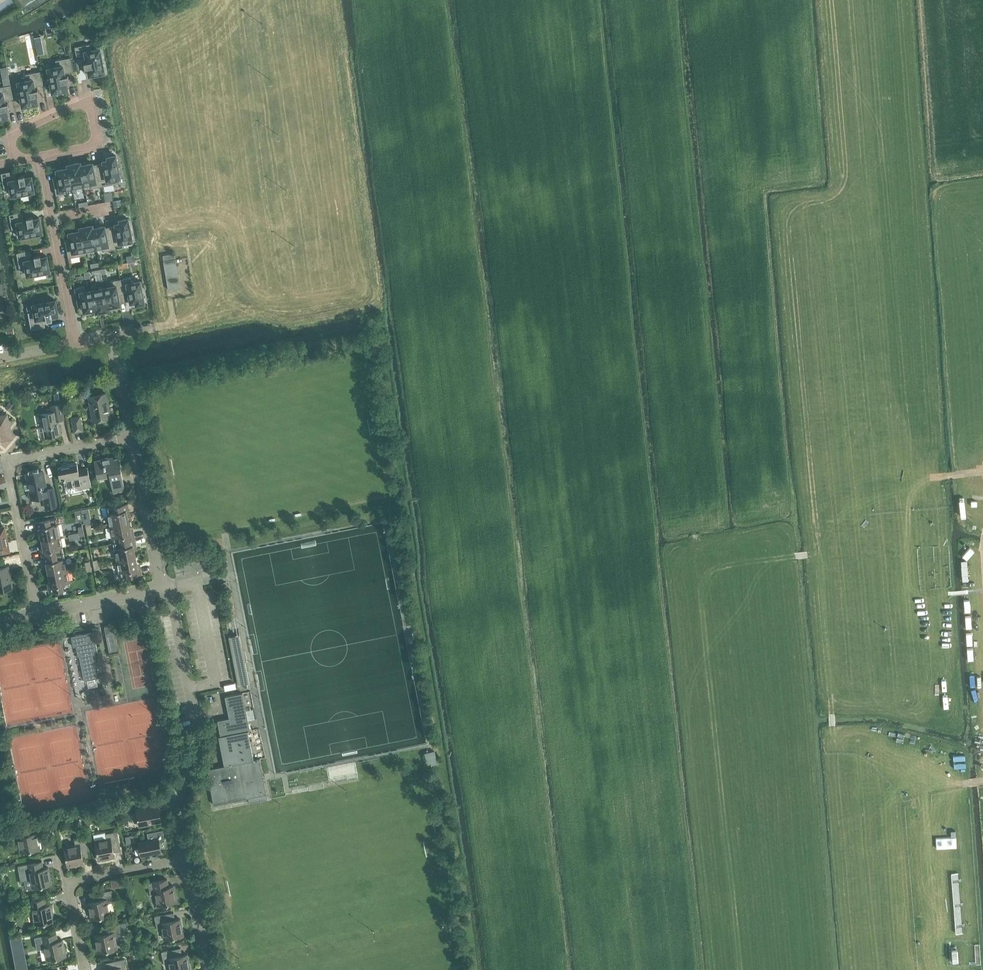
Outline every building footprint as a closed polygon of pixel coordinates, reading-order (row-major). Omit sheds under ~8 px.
[(89,43),(75,46),(77,58),(77,60),(86,58),(87,61),(84,62),(85,67),(88,67),(90,75),(105,72),(100,47),(91,49),(89,43)] [(71,57),(56,60),(57,66),(48,68),(53,92),(68,89),(66,81),(69,80),(68,74),(65,75),(65,72),(73,71),(71,59),(71,57)] [(8,117),(6,108),(9,108),(8,102),(5,102),(5,100),(14,98),(7,66),(1,68),(5,86),(0,86),(0,118),(8,117)] [(27,80),(18,81),(23,106),(38,103),(36,95),(39,94),(38,88),(35,89),(35,86),(43,85),(41,71),(26,73),(27,80)] [(103,162),(98,163),(103,185),(121,182),(116,154),(107,156),(108,159),(103,160),(103,162)] [(81,164),(80,161),(68,164),(68,167),(72,186),(85,184),(81,164)] [(93,162),(81,164),(85,184),(91,182),(92,187),(103,185),(98,163),(93,164),(93,162)] [(72,186),(68,167),(57,169),(58,175),(53,176),(56,194),(66,193),(65,188),(72,186)] [(15,170),(1,172),(4,187),(10,186),(12,195),(35,191),(32,176),(25,177),(25,174),(19,175),(19,178),(17,178),(15,170)] [(112,192),(105,193),(106,201),(113,200),(112,192)] [(23,211),(9,214),(12,229),(18,228),(20,237),(43,232),(40,217),(33,218),(33,215),(27,216),(27,219),(25,220),(23,211)] [(116,225),(111,226),(115,249),(125,247),(124,242),(133,240),(128,218),(120,219),(120,222),(115,223),(116,225)] [(93,227),(93,224),(85,226),(86,229),(81,230),(85,249),(97,247),(93,227)] [(105,225),(93,227),(97,247),(104,246),(105,251),(115,249),(111,226),(105,227),(105,225)] [(81,230),(69,232),(70,238),(65,239),(69,258),(86,254),(85,249),(81,230)] [(17,252),(20,267),(26,266),(28,275),(50,271),(47,255),(40,257),(40,254),(34,255),(35,258),(32,258),(31,250),(17,252)] [(175,253),(163,255),(169,290),(181,288),(175,253)] [(132,282),(131,277),(121,279),(125,301),(130,300),(131,302),(136,301),(137,304),(145,302),(141,281),(132,282)] [(112,286),(105,287),(109,306),(120,304),(120,302),(125,301),(121,279),(111,281),(112,286)] [(85,286),(75,287),(78,306),(83,305),(84,311),(96,309),(93,289),(86,291),(85,286)] [(96,309),(102,308),(102,311),(109,309),(109,306),(105,287),(93,289),(96,309)] [(56,299),(33,304),(34,311),(28,312),(31,329),(45,326),(44,317),(46,317),(47,320),(53,319),(52,316),(58,315),(56,299)] [(89,396),(93,421),(111,418),(106,393),(89,396)] [(10,401),(5,407),(11,411),(15,406),(10,401)] [(44,426),(39,427),(41,438),(61,434),(58,420),(64,418),(61,404),(51,405),(52,411),(41,414),(44,426)] [(6,415),(0,416),(0,438),(11,436),(6,415)] [(72,417),(75,431),(83,430),(80,416),(72,417)] [(94,460),(98,477),(110,474),(113,491),(125,489),(121,469),(120,469),(117,457),(113,458),(113,456),(94,460)] [(58,467),(60,478),(63,477),(65,486),(77,483),(78,489),(91,486),(88,471),(79,473),(77,463),(58,467)] [(26,474),(31,499),(43,496),(46,508),(57,506),(53,488),(47,489),(43,470),(26,474)] [(106,507),(110,525),(129,521),(127,510),(129,510),(128,503),(106,507)] [(89,514),(83,516),(84,523),(86,523),(90,522),(91,522),(89,514)] [(40,532),(42,538),(60,535),(58,521),(57,517),(37,521),(36,521),(37,528),(38,532),(40,532)] [(110,525),(114,543),(135,538),(133,532),(131,533),(129,521),(110,525)] [(9,551),(4,527),(0,528),(0,552),(9,551)] [(42,550),(43,557),(64,552),(60,535),(42,538),(44,550),(42,550)] [(114,543),(117,560),(136,556),(133,545),(136,545),(135,538),(114,543)] [(46,563),(49,574),(67,570),(64,552),(43,557),(44,563),(46,563)] [(136,556),(117,560),(121,578),(142,574),(140,567),(138,568),(136,556)] [(12,588),(8,566),(0,568),(0,590),(12,588)] [(67,570),(49,574),(51,585),(48,585),(50,592),(71,588),(67,570)] [(105,626),(107,633),(115,631),(114,624),(105,626)] [(94,631),(71,636),(72,636),(73,646),(76,645),(78,655),(80,655),(85,680),(96,677),(98,685),(102,684),(104,684),(104,683),(98,650),(98,648),(96,643),(96,639),(94,631)] [(115,631),(107,633),(110,652),(119,650),(115,631)] [(231,635),(229,635),(239,684),(240,684),(240,683),(249,682),(240,634),(231,636),(231,635)] [(229,717),(218,720),(221,735),(219,736),(224,765),(207,769),(214,804),(249,797),(250,803),(268,800),(260,758),(254,760),(248,731),(250,730),(243,692),(225,696),(229,717)] [(429,753),(425,754),(428,765),(437,763),(435,752),(433,752),(429,753)] [(152,806),(136,809),(140,825),(161,820),(159,808),(165,807),(162,795),(150,797),(152,806)] [(11,829),(14,841),(18,840),(21,852),(24,851),(24,853),(30,852),(30,850),(40,848),(37,832),(32,833),(30,825),(11,829)] [(148,832),(149,839),(139,841),(141,855),(162,851),(160,841),(165,840),(163,829),(148,832)] [(106,833),(107,838),(95,840),(99,859),(115,856),(114,851),(121,850),(117,830),(106,833)] [(83,857),(90,856),(86,837),(75,839),(76,844),(64,846),(68,866),(84,862),(83,857)] [(41,885),(52,883),(49,867),(43,868),(42,860),(18,865),(21,881),(31,879),(32,887),(35,886),(36,888),(42,887),(41,885)] [(148,882),(150,894),(155,893),(158,905),(177,901),(174,885),(169,886),(167,879),(148,882)] [(92,893),(93,901),(88,902),(91,918),(111,914),(108,902),(113,901),(111,890),(92,893)] [(44,924),(44,922),(55,920),(51,904),(46,905),(45,897),(26,901),(28,913),(33,912),(35,924),(38,923),(38,926),(44,924)] [(155,916),(157,928),(162,927),(164,938),(184,935),(180,918),(175,919),(174,912),(155,916)] [(95,935),(98,951),(117,948),(115,936),(120,935),(127,933),(125,922),(118,923),(98,927),(100,934),(95,935)] [(37,937),(40,948),(44,947),(47,959),(49,958),(50,961),(56,960),(56,957),(66,955),(63,939),(58,940),(56,933),(37,937)] [(164,963),(169,962),(170,969),(190,969),(191,969),(187,954),(182,955),(181,947),(162,951),(164,963)] [(107,969),(105,969),(127,969),(125,958),(105,962),(107,969)]
